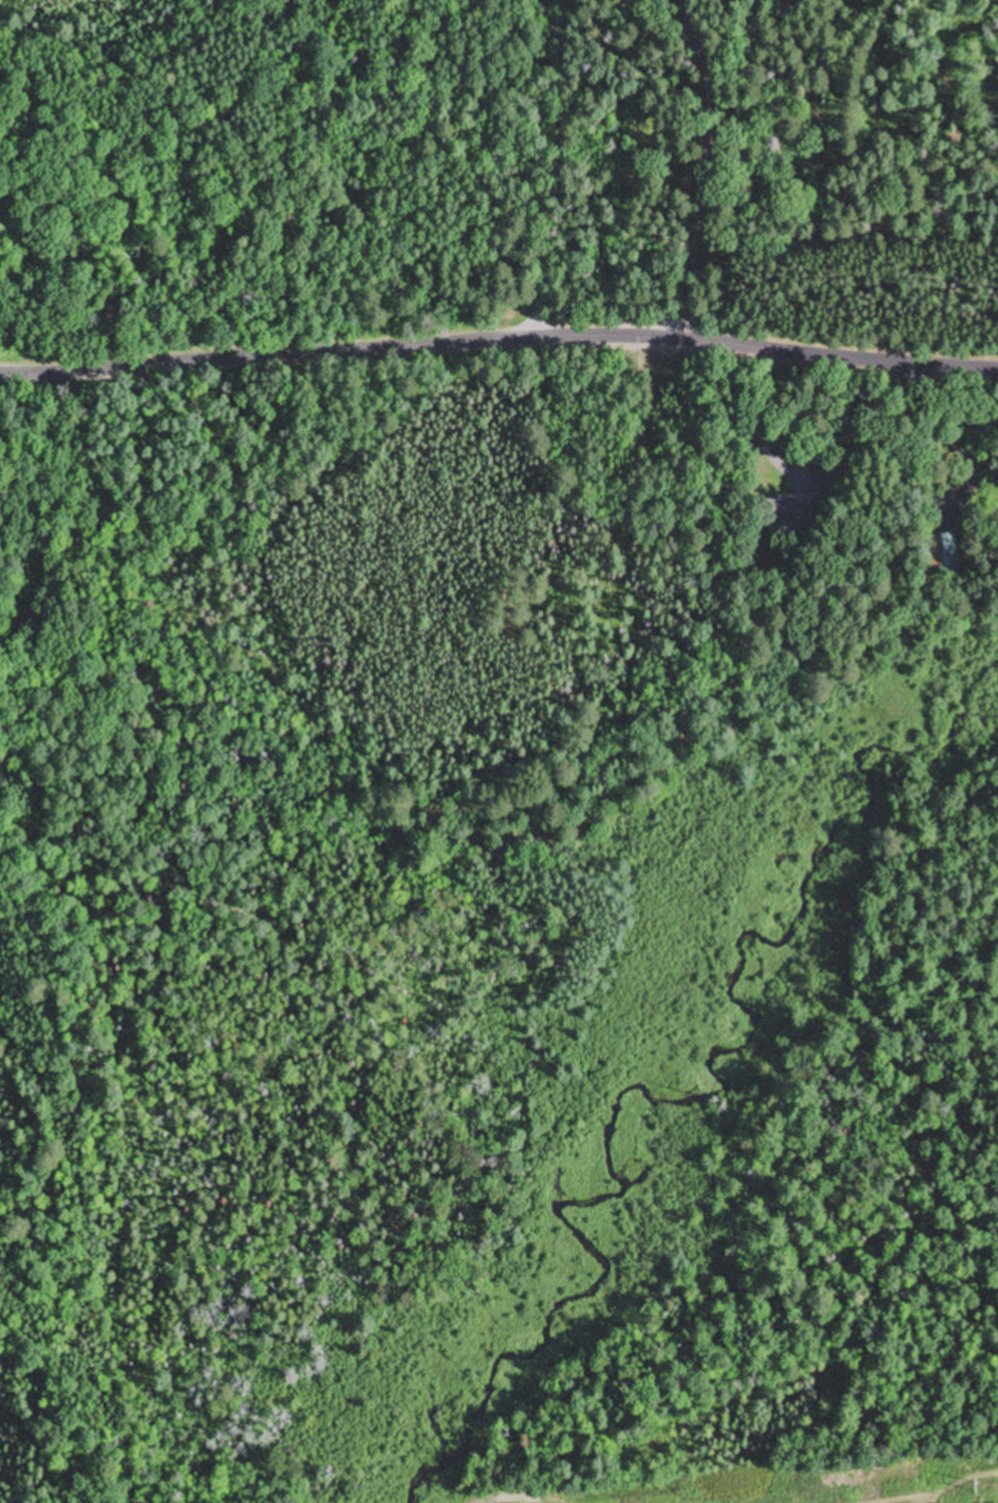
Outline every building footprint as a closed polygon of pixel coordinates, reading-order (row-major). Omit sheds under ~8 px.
[(752,524),(802,525),(802,502),(753,502),(752,524)] [(960,572),(954,533),(930,537),(935,576),(960,572)]
